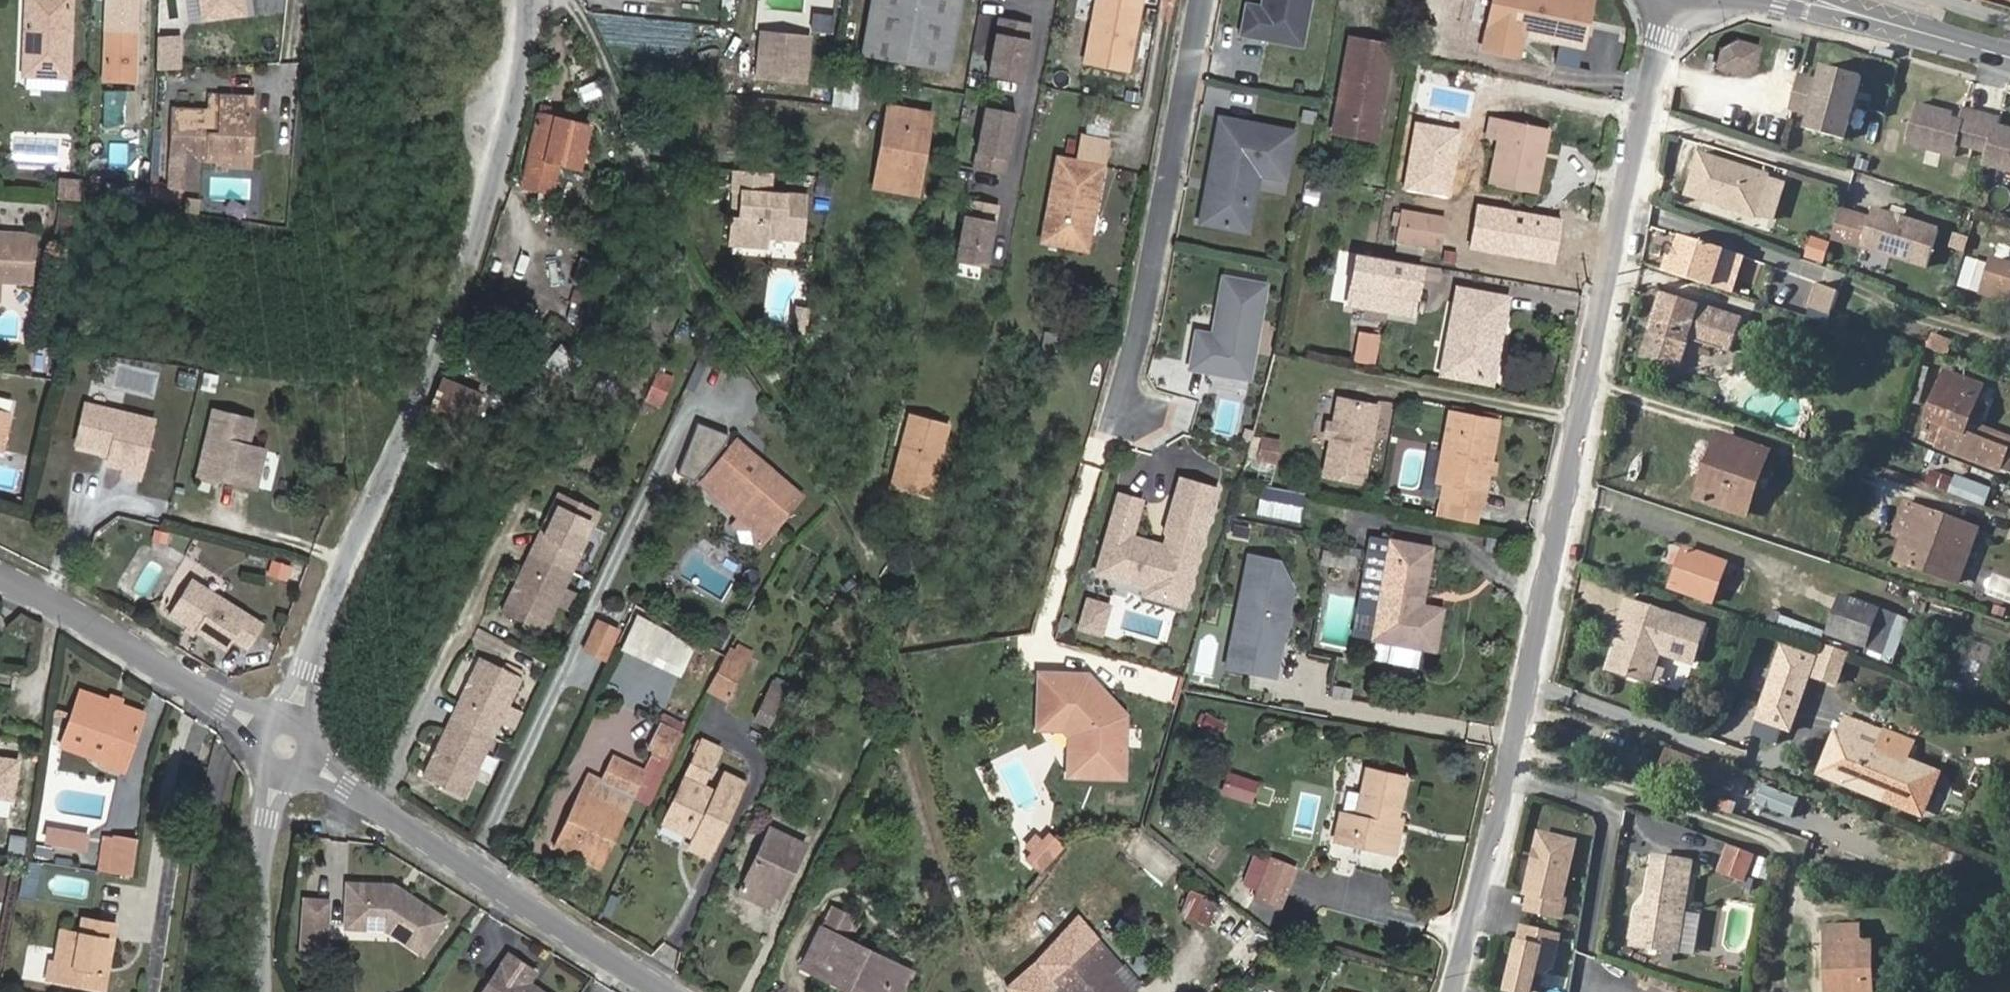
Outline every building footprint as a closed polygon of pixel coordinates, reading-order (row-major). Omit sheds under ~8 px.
[(70,76),(74,0),(31,0),(26,73),(70,76)] [(241,0),(201,0),(203,18),(243,14),(241,0)] [(948,71),(961,0),(871,0),(860,55),(948,71)] [(1076,64),(1116,71),(1128,0),(1086,0),(1076,64)] [(1230,41),(1293,52),(1302,0),(1253,0),(1251,11),(1236,8),(1230,41)] [(1590,2),(1582,0),(1492,0),(1482,49),(1511,55),(1515,33),(1522,34),(1581,46),(1590,2)] [(1014,75),(1021,32),(1015,31),(1018,16),(991,11),(980,68),(1014,75)] [(831,31),(833,14),(812,12),(810,29),(831,31)] [(138,28),(108,26),(105,79),(136,80),(138,28)] [(1518,56),(1522,34),(1515,33),(1511,55),(1518,56)] [(754,34),(750,79),(795,83),(799,39),(754,34)] [(155,69),(181,69),(181,35),(155,35),(155,69)] [(1373,98),(1379,61),(1355,57),(1358,41),(1341,38),(1328,116),(1362,121),(1367,97),(1373,98)] [(1355,57),(1379,61),(1382,45),(1358,41),(1355,57)] [(1724,50),(1719,69),(1744,76),(1757,69),(1762,49),(1737,43),(1724,50)] [(1864,79),(1826,69),(1822,85),(1803,80),(1795,111),(1814,116),(1809,132),(1847,143),(1864,79)] [(840,78),(836,104),(855,107),(859,81),(840,78)] [(239,128),(250,129),(253,89),(210,86),(209,103),(172,101),(170,148),(168,177),(193,179),(195,150),(218,151),(218,142),(238,143),(239,128)] [(105,92),(104,122),(124,123),(125,92),(105,92)] [(1366,137),(1373,98),(1367,97),(1362,121),(1328,116),(1326,130),(1366,137)] [(999,151),(1008,106),(978,100),(967,161),(993,166),(996,151),(999,151)] [(885,155),(879,154),(873,186),(916,194),(930,114),(888,106),(881,141),(887,142),(885,155)] [(1908,146),(1958,159),(1961,147),(1989,155),(1986,167),(2009,174),(2009,136),(2000,133),(2004,122),(1966,112),(1962,123),(1948,119),(1949,115),(1919,106),(1908,146)] [(553,168),(562,170),(568,153),(577,126),(538,117),(524,186),(548,190),(553,168)] [(1286,133),(1211,120),(1201,182),(1205,182),(1203,192),(1199,191),(1193,224),(1241,233),(1246,205),(1228,202),(1233,173),(1251,176),(1278,181),(1286,133)] [(1504,120),(1499,150),(1504,150),(1504,165),(1541,167),(1544,155),(1536,153),(1541,127),(1504,120)] [(1462,130),(1416,121),(1403,189),(1449,198),(1462,130)] [(568,153),(562,170),(571,171),(580,126),(577,126),(568,153)] [(1549,128),(1541,127),(1536,153),(1544,155),(1549,128)] [(248,153),(250,129),(239,128),(238,143),(218,142),(218,151),(248,153)] [(881,141),(879,154),(885,155),(887,142),(881,141)] [(1504,150),(1499,150),(1493,181),(1537,189),(1541,167),(1504,165),(1504,150)] [(1868,170),(1871,156),(1853,152),(1850,166),(1868,170)] [(1756,217),(1770,175),(1700,153),(1687,194),(1756,217)] [(1079,249),(1094,167),(1049,159),(1035,241),(1079,249)] [(764,191),(766,175),(727,171),(726,187),(764,191)] [(1251,176),(1233,173),(1228,202),(1246,205),(1251,176)] [(55,199),(79,201),(81,179),(57,176),(55,199)] [(175,185),(149,183),(147,201),(173,204),(175,185)] [(764,195),(764,191),(726,187),(725,192),(734,193),(744,194),(742,220),(732,219),(729,247),(758,250),(759,236),(794,240),(799,199),(764,195)] [(734,193),(732,219),(742,220),(744,194),(734,193)] [(949,254),(979,260),(988,214),(984,214),(987,198),(960,193),(949,254)] [(1564,220),(1476,205),(1468,251),(1556,266),(1564,220)] [(1440,217),(1401,211),(1396,240),(1435,246),(1440,217)] [(1874,212),(1862,249),(1928,270),(1940,233),(1874,212)] [(31,276),(35,232),(0,229),(0,273),(31,276)] [(1823,264),(1830,241),(1812,236),(1805,259),(1823,264)] [(1664,272),(1713,288),(1725,251),(1683,237),(1676,259),(1669,257),(1664,272)] [(1421,264),(1374,255),(1364,309),(1375,310),(1379,293),(1415,298),(1421,264)] [(1962,262),(1953,290),(1979,299),(1988,271),(1962,262)] [(1993,265),(1992,267),(2001,271),(2009,274),(2009,270),(1993,265)] [(2001,271),(1992,267),(1981,299),(1990,302),(2001,271)] [(2001,271),(1990,302),(2009,309),(2009,274),(2001,271)] [(1258,289),(1216,282),(1209,323),(1212,328),(1211,335),(1207,334),(1206,339),(1190,336),(1184,372),(1228,380),(1245,368),(1258,289)] [(1488,380),(1504,301),(1459,293),(1444,372),(1488,380)] [(1663,293),(1662,296),(1742,321),(1742,318),(1663,293)] [(1742,321),(1662,296),(1642,357),(1680,370),(1690,339),(1731,351),(1742,321)] [(1938,334),(1933,350),(1949,356),(1954,340),(1938,334)] [(1366,340),(1362,362),(1372,363),(1376,342),(1366,340)] [(557,342),(542,361),(564,378),(579,359),(557,342)] [(1759,365),(1699,343),(1691,367),(1751,388),(1759,365)] [(161,391),(95,372),(84,410),(119,420),(115,432),(131,437),(129,444),(145,448),(161,391)] [(480,388),(443,373),(430,405),(467,420),(480,388)] [(665,401),(670,376),(657,374),(652,398),(665,401)] [(1939,444),(1998,467),(2005,449),(1964,433),(1977,399),(1939,383),(1925,418),(1946,427),(1939,444)] [(1374,400),(1334,393),(1328,428),(1326,440),(1320,470),(1360,477),(1374,400)] [(1998,467),(2009,471),(2009,470),(2009,439),(1979,426),(1988,404),(1977,400),(1977,399),(1964,433),(2005,449),(1998,467)] [(4,439),(12,406),(0,402),(0,438),(4,439)] [(1450,450),(1445,482),(1442,496),(1483,503),(1498,421),(1448,411),(1441,448),(1450,450)] [(925,495),(944,424),(909,414),(889,486),(925,495)] [(250,429),(211,418),(193,483),(209,488),(210,484),(250,496),(260,460),(243,455),(250,429)] [(754,545),(795,499),(731,444),(727,449),(721,444),(725,436),(694,423),(673,474),(690,481),(698,472),(703,476),(701,479),(741,514),(736,520),(733,523),(736,544),(754,545)] [(1273,439),(1248,434),(1242,456),(1269,460),(1273,439)] [(1720,434),(1716,447),(1726,451),(1731,438),(1720,434)] [(1731,438),(1726,451),(1765,464),(1770,451),(1731,438)] [(1726,451),(1716,447),(1704,481),(1714,485),(1726,451)] [(1436,480),(1445,482),(1450,450),(1441,448),(1436,480)] [(1714,485),(1704,481),(1698,499),(1746,516),(1756,490),(1774,496),(1778,482),(1762,475),(1765,464),(1726,451),(1714,485)] [(1930,470),(1926,484),(1948,490),(1952,476),(1930,470)] [(1949,494),(1987,505),(1992,486),(1955,475),(1949,494)] [(1162,528),(1165,532),(1198,541),(1213,486),(1176,476),(1162,528)] [(741,514),(701,479),(695,485),(736,520),(741,514)] [(1300,488),(1273,483),(1268,512),(1294,518),(1300,488)] [(1116,492),(1107,525),(1129,531),(1138,498),(1116,492)] [(596,513),(556,494),(499,614),(539,633),(596,513)] [(1912,565),(1959,581),(1977,529),(1924,509),(1912,540),(1904,537),(1895,562),(1911,568),(1912,565)] [(1198,541),(1165,532),(1162,543),(1160,550),(1151,547),(1152,541),(1128,534),(1129,531),(1107,525),(1099,555),(1114,559),(1109,576),(1146,586),(1144,592),(1181,602),(1198,541)] [(1391,539),(1374,638),(1435,649),(1443,606),(1421,602),(1431,547),(1391,539)] [(1162,543),(1152,541),(1151,547),(1160,550),(1162,543)] [(1671,588),(1710,601),(1723,565),(1683,551),(1671,588)] [(1245,667),(1273,672),(1289,590),(1277,558),(1248,552),(1230,644),(1249,647),(1245,667)] [(1094,572),(1109,576),(1114,559),(1099,555),(1094,572)] [(268,557),(266,585),(302,588),(304,560),(268,557)] [(197,631),(213,643),(228,603),(193,578),(169,611),(186,623),(197,631)] [(1866,647),(1878,611),(1842,598),(1830,633),(1866,647)] [(1618,645),(1610,667),(1650,681),(1660,652),(1693,663),(1706,627),(1629,600),(1622,617),(1627,619),(1622,633),(1618,645)] [(1079,630),(1100,635),(1103,627),(1106,613),(1107,607),(1087,601),(1079,630)] [(228,603),(213,643),(221,649),(229,638),(245,649),(261,626),(228,603)] [(1369,631),(1372,612),(1357,609),(1354,628),(1369,631)] [(1895,618),(1878,611),(1866,647),(1883,653),(1895,618)] [(634,615),(619,650),(680,677),(695,642),(634,615)] [(197,631),(186,623),(183,628),(193,636),(197,631)] [(619,634),(596,624),(584,652),(608,662),(619,634)] [(716,624),(705,642),(719,650),(729,632),(716,624)] [(1613,643),(1618,645),(1622,633),(1618,631),(1613,643)] [(1816,654),(1777,640),(1750,719),(1790,732),(1816,654)] [(1230,644),(1226,663),(1245,667),(1249,647),(1230,644)] [(706,690),(724,700),(749,655),(736,648),(733,653),(727,650),(723,658),(706,690)] [(1861,659),(1839,652),(1828,684),(1851,691),(1861,659)] [(517,678),(477,659),(420,778),(460,798),(517,678)] [(770,730),(787,681),(770,675),(754,724),(770,730)] [(1040,677),(1042,724),(1069,722),(1090,733),(1092,775),(1130,773),(1127,713),(1102,689),(1088,690),(1087,675),(1040,677)] [(1088,690),(1102,689),(1087,675),(1088,690)] [(1350,685),(1334,682),(1332,694),(1349,697),(1350,685)] [(124,769),(142,711),(82,692),(69,731),(111,744),(105,762),(105,763),(124,769)] [(1069,722),(1042,724),(1043,731),(1068,730),(1082,736),(1084,775),(1092,775),(1090,733),(1069,722)] [(63,751),(105,763),(105,762),(111,744),(69,731),(63,751)] [(1821,773),(1896,803),(1913,764),(1905,760),(1911,744),(1885,733),(1877,749),(1836,733),(1821,773)] [(662,825),(687,838),(709,793),(698,788),(716,751),(699,744),(662,825)] [(1339,798),(1331,825),(1383,838),(1392,805),(1402,765),(1365,755),(1351,801),(1339,798)] [(586,780),(579,796),(585,799),(567,836),(561,833),(554,847),(598,868),(622,816),(629,801),(641,776),(611,761),(598,786),(586,780)] [(709,793),(687,838),(691,840),(687,851),(705,859),(726,816),(741,786),(722,776),(713,796),(709,793)] [(585,799),(579,796),(561,833),(567,836),(585,799)] [(1383,838),(1393,840),(1401,808),(1392,805),(1383,838)] [(771,830),(740,892),(768,905),(774,894),(778,896),(803,845),(771,830)] [(1029,858),(1042,870),(1065,844),(1052,832),(1046,839),(1035,851),(1029,858)] [(1028,844),(1035,851),(1038,833),(1028,844)] [(1575,841),(1541,833),(1529,892),(1534,893),(1530,908),(1562,915),(1566,898),(1562,898),(1575,841)] [(77,838),(51,834),(49,848),(75,851),(77,838)] [(89,840),(77,838),(75,851),(87,853),(89,840)] [(115,877),(119,842),(106,840),(102,875),(115,877)] [(135,879),(138,845),(119,842),(115,877),(135,879)] [(1735,843),(1731,842),(1721,868),(1746,878),(1756,851),(1736,843),(1735,843)] [(1296,864),(1269,856),(1257,898),(1284,906),(1296,864)] [(1693,863),(1657,857),(1650,897),(1654,898),(1652,910),(1648,909),(1639,907),(1634,943),(1679,950),(1693,863)] [(36,898),(40,864),(24,862),(19,896),(36,898)] [(449,924),(411,898),(406,905),(395,897),(397,889),(352,887),(350,932),(392,935),(426,958),(449,924)] [(406,905),(411,898),(397,889),(395,897),(406,905)] [(1213,902),(1187,895),(1180,916),(1206,924),(1213,902)] [(331,932),(333,904),(309,903),(307,930),(331,932)] [(832,907),(821,930),(844,941),(855,918),(832,907)] [(1822,969),(1828,969),(1829,991),(1867,991),(1866,941),(1855,941),(1854,924),(1821,925),(1822,969)] [(118,971),(122,928),(88,926),(86,942),(70,940),(65,989),(89,991),(109,991),(111,970),(118,971)] [(1525,927),(1510,988),(1527,991),(1537,991),(1544,965),(1552,967),(1559,935),(1525,927)] [(330,954),(331,932),(307,930),(306,953),(330,954)] [(899,967),(844,941),(821,930),(805,961),(820,968),(817,975),(835,984),(837,979),(865,991),(887,991),(899,967)] [(1096,940),(1051,981),(1060,991),(1125,991),(1107,971),(1116,964),(1096,940)] [(550,989),(548,991),(539,986),(538,988),(530,983),(538,970),(512,954),(490,991),(555,991),(550,989)] [(820,968),(805,961),(802,968),(817,975),(820,968)] [(899,967),(887,991),(903,991),(912,974),(899,967)] [(118,971),(111,970),(109,991),(116,991),(118,971)] [(851,991),(865,991),(837,979),(835,984),(851,991)]
